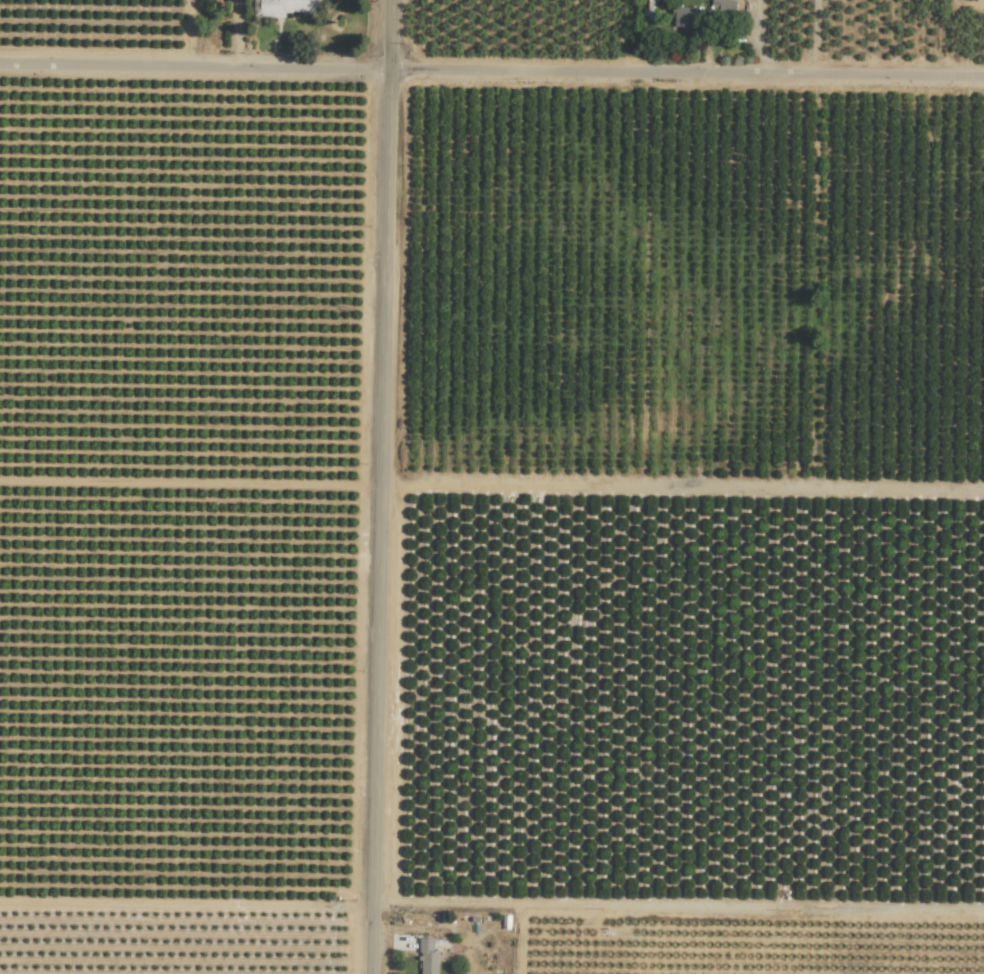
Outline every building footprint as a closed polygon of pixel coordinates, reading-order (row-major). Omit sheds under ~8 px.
[(285,13),(317,13),(318,0),(253,0),(253,17),(285,18),(285,13)] [(657,20),(657,0),(647,0),(646,20),(657,20)] [(673,24),(710,25),(710,18),(731,18),(731,15),(735,15),(735,0),(711,0),(711,7),(673,7),(673,24)] [(433,950),(433,938),(421,938),(420,973),(437,973),(438,951),(433,950)]
